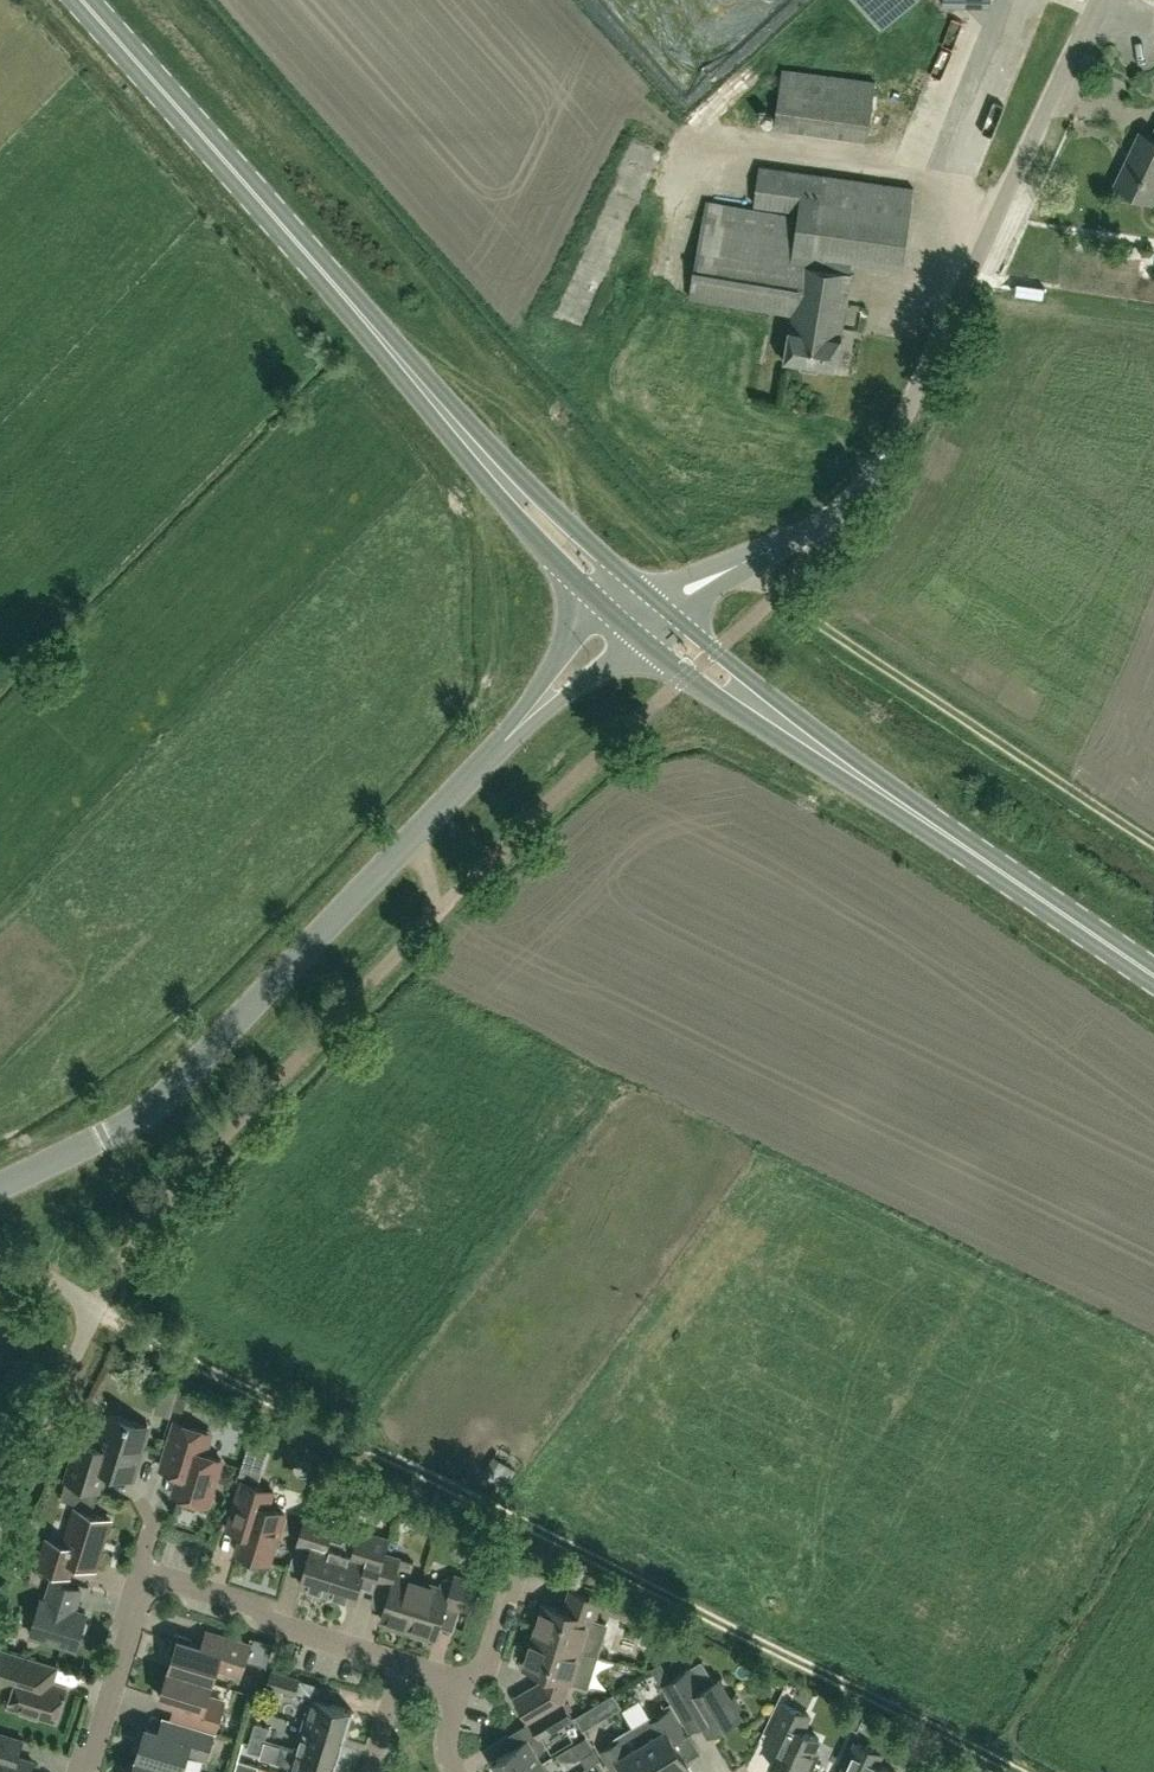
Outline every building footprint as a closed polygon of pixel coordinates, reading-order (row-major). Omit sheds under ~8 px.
[(910,0),(856,0),(881,27),(910,0)] [(868,137),(875,81),(784,68),(776,124),(868,137)] [(1153,135),(1142,129),(1114,185),(1151,203),(1153,197),(1153,132),(1153,135)] [(903,266),(916,188),(762,162),(755,204),(762,205),(761,209),(707,200),(690,297),(792,314),(784,362),(837,371),(853,272),(827,268),(830,254),(903,266)] [(133,1477),(150,1424),(112,1412),(110,1417),(107,1419),(104,1427),(106,1430),(101,1445),(81,1438),(68,1479),(101,1489),(107,1469),(133,1477)] [(181,1474),(175,1492),(209,1503),(223,1458),(207,1452),(213,1431),(177,1420),(162,1468),(181,1474)] [(338,1467),(323,1461),(319,1476),(330,1479),(333,1480),(337,1469),(338,1467)] [(270,1561),(285,1511),(270,1506),(275,1490),(243,1480),(228,1528),(244,1533),(239,1551),(270,1561)] [(95,1567),(111,1517),(79,1507),(67,1543),(51,1537),(42,1565),(69,1574),(73,1560),(95,1567)] [(329,1592),(342,1548),(344,1539),(332,1536),(337,1521),(307,1512),(298,1544),(313,1548),(302,1583),(329,1592)] [(387,1552),(391,1538),(366,1530),(362,1543),(358,1542),(357,1544),(344,1539),(342,1548),(329,1592),(356,1600),(367,1565),(382,1570),(387,1552)] [(488,1543),(473,1536),(471,1541),(475,1552),(482,1555),(488,1543)] [(410,1627),(424,1581),(409,1577),(414,1560),(387,1552),(382,1570),(378,1582),(392,1587),(383,1618),(410,1627)] [(437,1635),(447,1603),(461,1608),(471,1578),(456,1573),(454,1577),(443,1578),(441,1587),(424,1581),(410,1627),(437,1635)] [(75,1608),(82,1587),(54,1579),(48,1599),(43,1598),(33,1631),(77,1645),(82,1630),(86,1628),(88,1621),(86,1616),(88,1612),(75,1608)] [(562,1608),(546,1602),(535,1635),(581,1649),(599,1654),(608,1624),(596,1619),(601,1602),(588,1598),(588,1596),(571,1590),(567,1604),(562,1608)] [(242,1674),(251,1642),(208,1628),(203,1644),(190,1640),(191,1636),(176,1631),(170,1650),(175,1652),(171,1667),(214,1680),(218,1667),(242,1674)] [(564,1701),(570,1681),(589,1687),(599,1654),(535,1635),(526,1666),(544,1672),(545,1677),(544,1680),(516,1696),(531,1721),(564,1701)] [(0,1646),(0,1647),(0,1680),(15,1685),(10,1704),(58,1719),(68,1685),(56,1681),(60,1666),(43,1660),(0,1646)] [(226,1698),(210,1693),(214,1680),(171,1667),(162,1696),(176,1701),(171,1718),(186,1722),(186,1721),(216,1731),(226,1698)] [(297,1692),(301,1678),(273,1669),(268,1683),(297,1692)] [(714,1733),(742,1716),(738,1709),(742,1706),(735,1694),(731,1697),(719,1677),(703,1687),(699,1681),(696,1680),(694,1682),(687,1669),(662,1684),(690,1730),(706,1720),(704,1726),(711,1728),(714,1733)] [(304,1723),(345,1736),(354,1709),(312,1696),(304,1723)] [(543,1762),(538,1753),(545,1749),(546,1744),(541,1737),(574,1717),(564,1701),(531,1721),(538,1733),(501,1755),(492,1761),(499,1771),(527,1771),(543,1762)] [(779,1747),(771,1764),(789,1771),(805,1771),(821,1738),(804,1730),(811,1715),(784,1702),(765,1741),(779,1747)] [(662,1771),(689,1771),(692,1770),(689,1764),(690,1763),(676,1740),(686,1734),(671,1708),(652,1720),(650,1717),(635,1726),(662,1771)] [(576,1717),(583,1728),(594,1721),(587,1710),(576,1717)] [(208,1757),(216,1731),(186,1721),(186,1722),(181,1736),(147,1726),(138,1756),(183,1770),(189,1751),(208,1757)] [(252,1735),(265,1739),(269,1726),(256,1721),(252,1735)] [(337,1761),(345,1736),(304,1723),(296,1748),(337,1761)] [(635,1726),(619,1735),(621,1738),(602,1750),(615,1771),(623,1771),(627,1769),(629,1771),(662,1771),(635,1726)] [(35,1760),(19,1755),(24,1738),(0,1731),(0,1771),(31,1771),(35,1760)] [(261,1753),(265,1739),(252,1735),(248,1749),(261,1753)] [(581,1757),(595,1748),(587,1735),(573,1743),(581,1757)] [(898,1771),(881,1764),(886,1754),(859,1742),(845,1771),(898,1771)] [(296,1748),(281,1744),(276,1760),(291,1765),(289,1771),(334,1771),(337,1761),(296,1748)] [(183,1770),(138,1756),(133,1771),(183,1771),(183,1770)] [(248,1762),(238,1759),(234,1771),(245,1771),(248,1762)] [(543,1762),(527,1771),(549,1771),(543,1762)]
